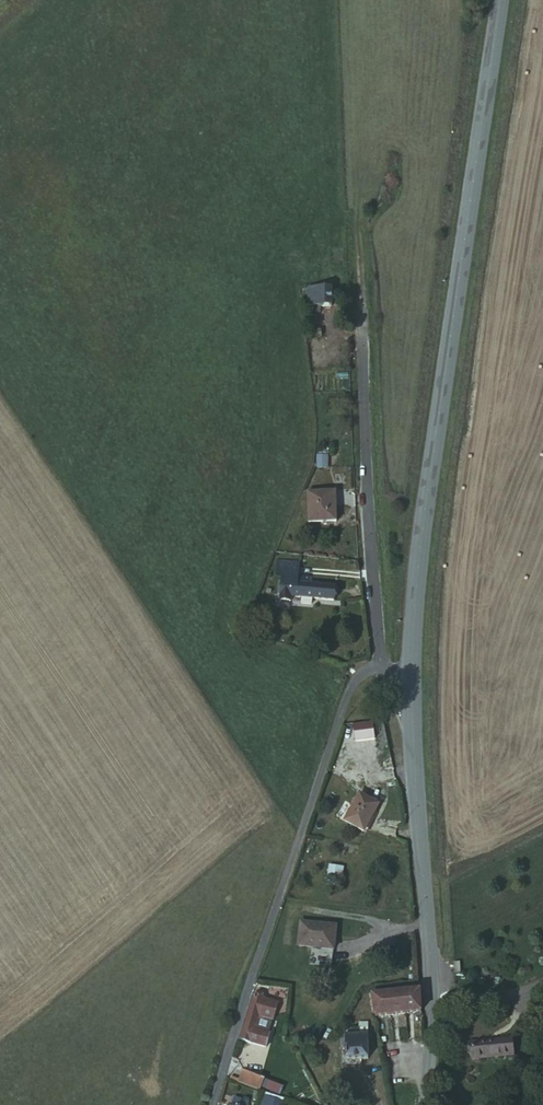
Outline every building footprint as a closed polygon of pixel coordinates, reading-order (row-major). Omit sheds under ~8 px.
[(332,306),(332,289),(304,289),(304,296),(310,296),(311,307),(332,306)] [(340,527),(345,497),(316,493),(312,523),(340,527)] [(294,560),(275,557),(272,573),(283,574),(293,575),(294,560)] [(293,575),(283,574),(280,599),(292,600),(292,594),(298,594),(309,596),(330,599),(331,585),(303,582),(303,576),(293,575)] [(309,596),(298,594),(298,602),(308,603),(309,596)] [(358,796),(340,822),(358,835),(375,808),(358,796)] [(337,925),(300,921),(298,943),(335,948),(337,925)] [(371,1017),(420,1013),(418,991),(369,996),(371,1017)] [(238,1040),(264,1050),(268,1034),(253,1029),(256,1016),(272,1022),(277,1006),(253,997),(238,1040)] [(358,1003),(354,1009),(360,1012),(363,1007),(358,1003)] [(350,1029),(342,1029),(341,1060),(366,1060),(366,1036),(350,1036),(350,1029)] [(473,1047),(476,1065),(515,1060),(513,1041),(473,1047)] [(388,1051),(382,1052),(385,1067),(391,1066),(388,1051)] [(239,1073),(235,1084),(258,1093),(262,1081),(239,1073)] [(260,1104),(276,1104),(277,1101),(263,1096),(260,1104)]
